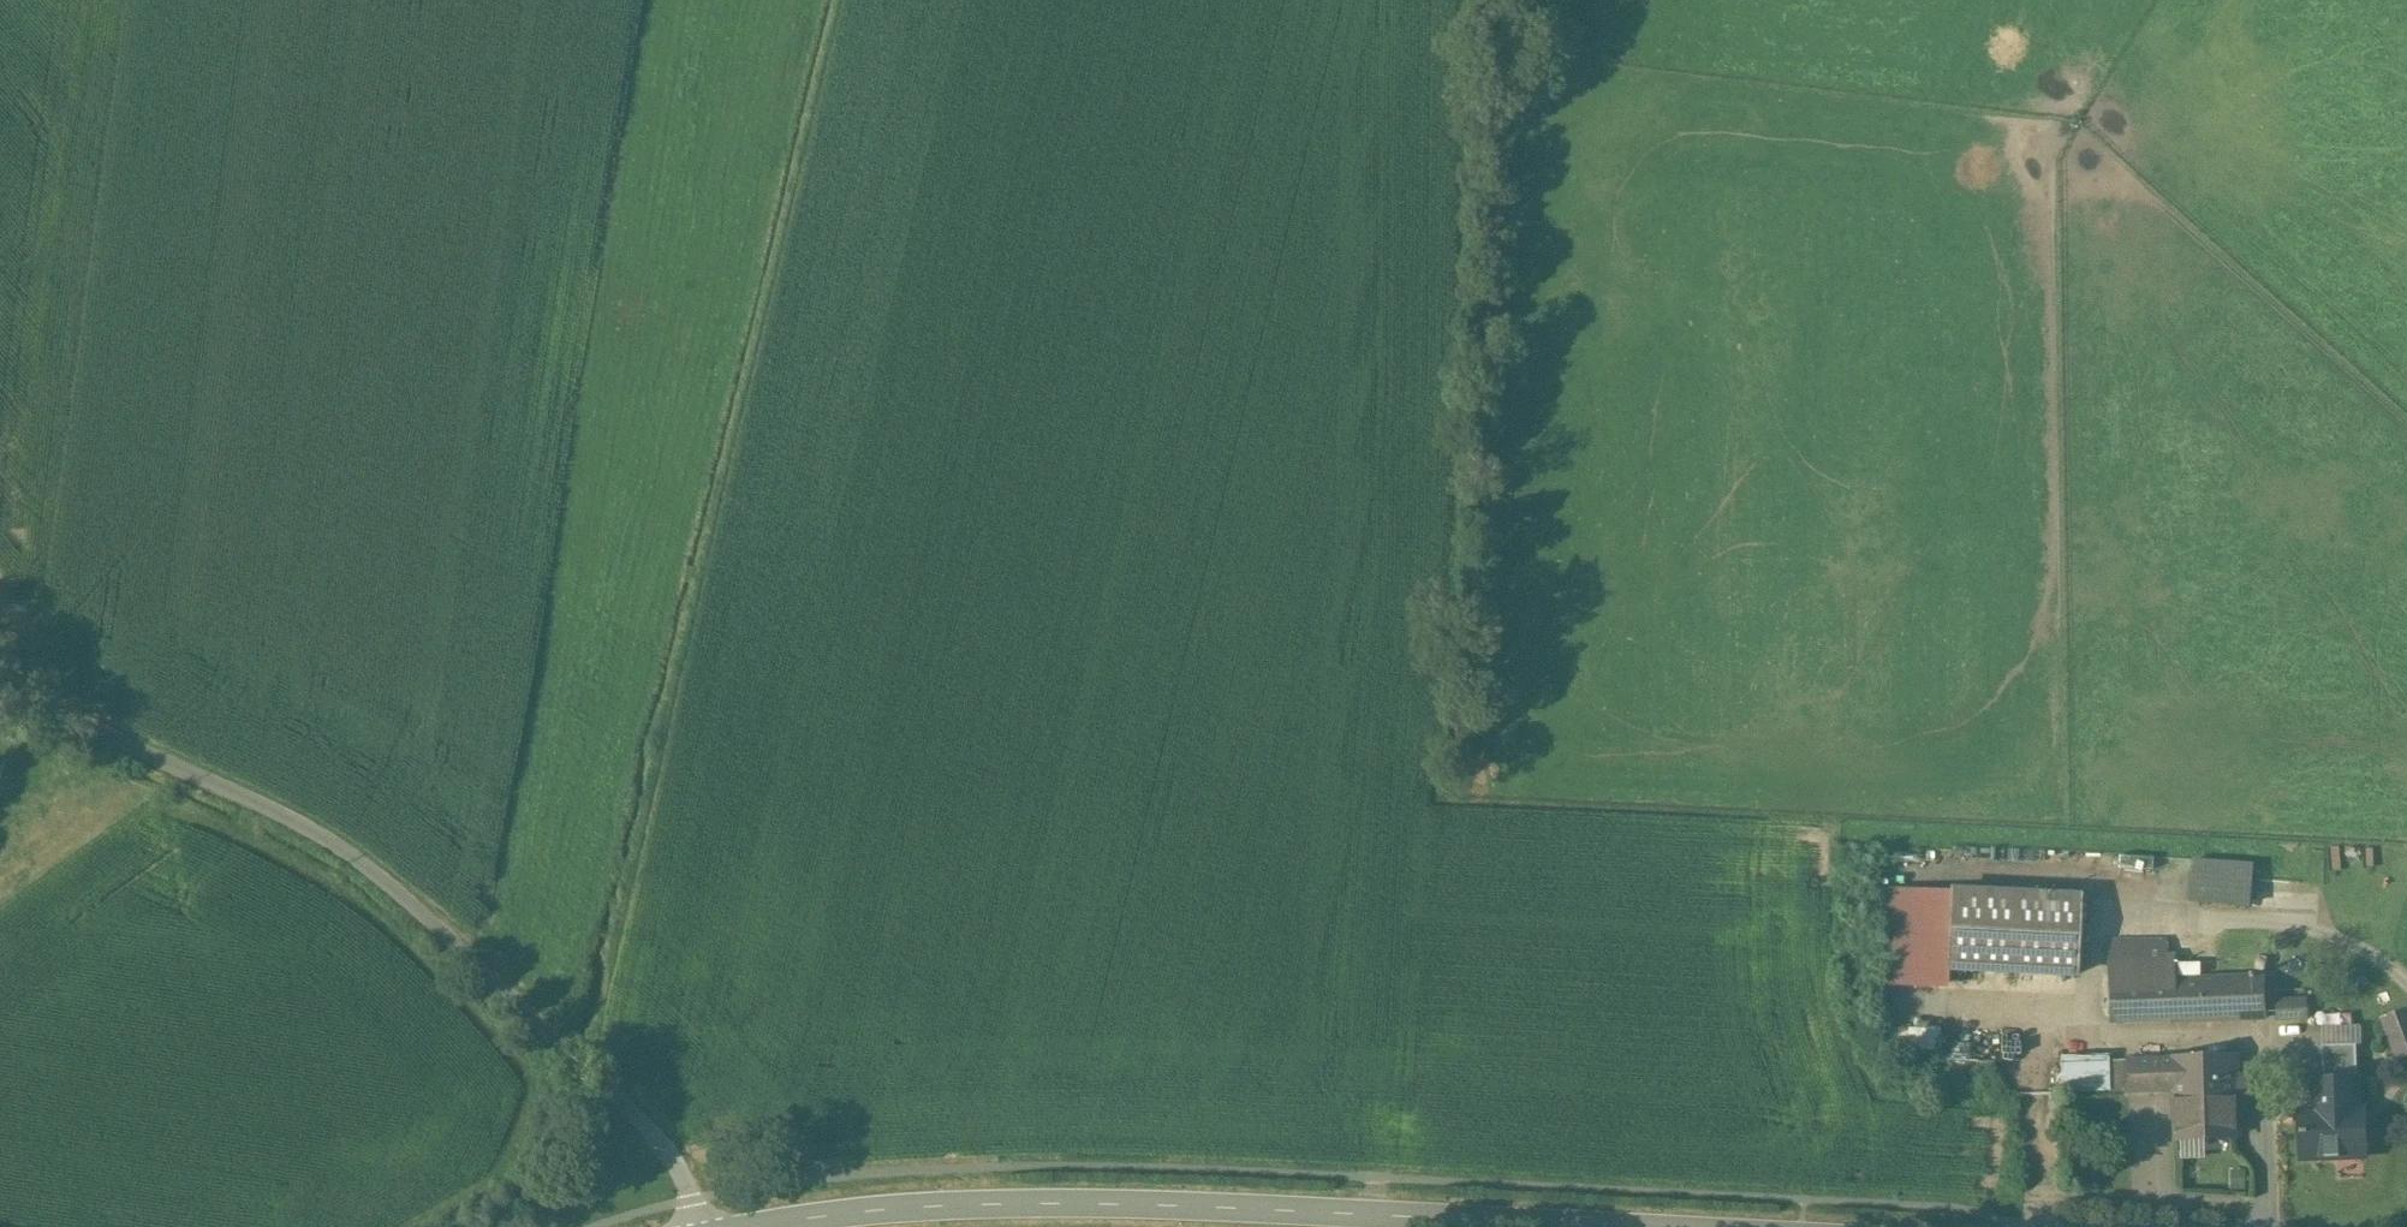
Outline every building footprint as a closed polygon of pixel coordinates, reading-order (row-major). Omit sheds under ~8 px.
[(2253,864),(2193,860),(2189,901),(2250,905),(2253,864)] [(2080,896),(1952,890),(1949,968),(2076,974),(2080,896)] [(2111,939),(2099,970),(2102,1023),(2175,1020),(2173,976),(2170,936),(2111,939)] [(2264,972),(2173,976),(2175,1020),(2266,1016),(2264,972)] [(2392,1060),(2406,1055),(2406,1010),(2378,1020),(2392,1060)] [(1915,1027),(1914,1048),(1940,1048),(1940,1027),(1915,1027)] [(2357,1044),(2324,1045),(2325,1082),(2333,1081),(2332,1080),(2358,1079),(2357,1044)] [(2223,1048),(2165,1053),(2167,1080),(2225,1074),(2223,1048)] [(2225,1074),(2167,1080),(2172,1131),(2230,1126),(2225,1074)] [(2358,1079),(2332,1080),(2333,1081),(2333,1109),(2302,1110),(2303,1158),(2363,1157),(2362,1108),(2359,1108),(2358,1079)]
